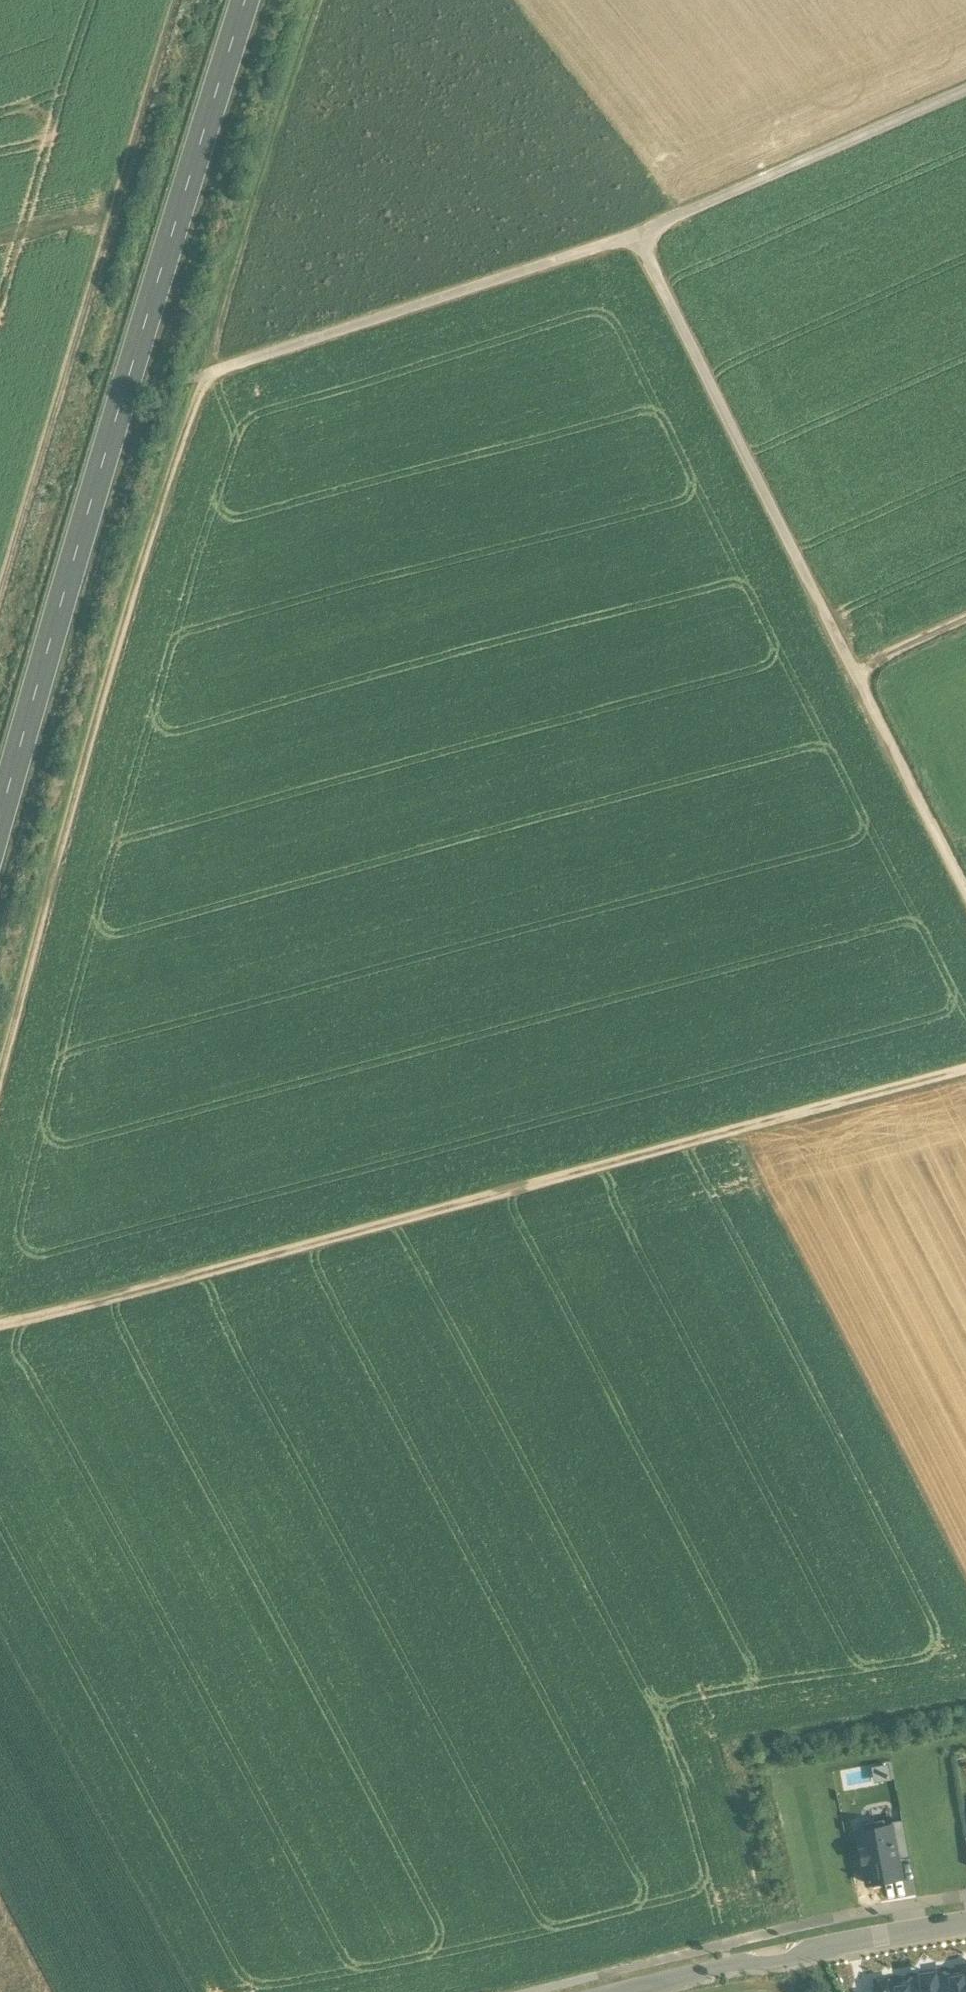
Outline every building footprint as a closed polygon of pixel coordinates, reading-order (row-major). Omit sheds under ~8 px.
[(892,1827),(897,1860),(909,1858),(903,1823),(891,1825),(892,1827)] [(892,1827),(858,1834),(867,1885),(901,1878),(897,1860),(892,1827)] [(892,1988),(891,1986),(886,1982),(879,1984),(875,1990),(875,1991),(965,1991),(965,1971),(964,1974),(964,1976),(892,1988)]
